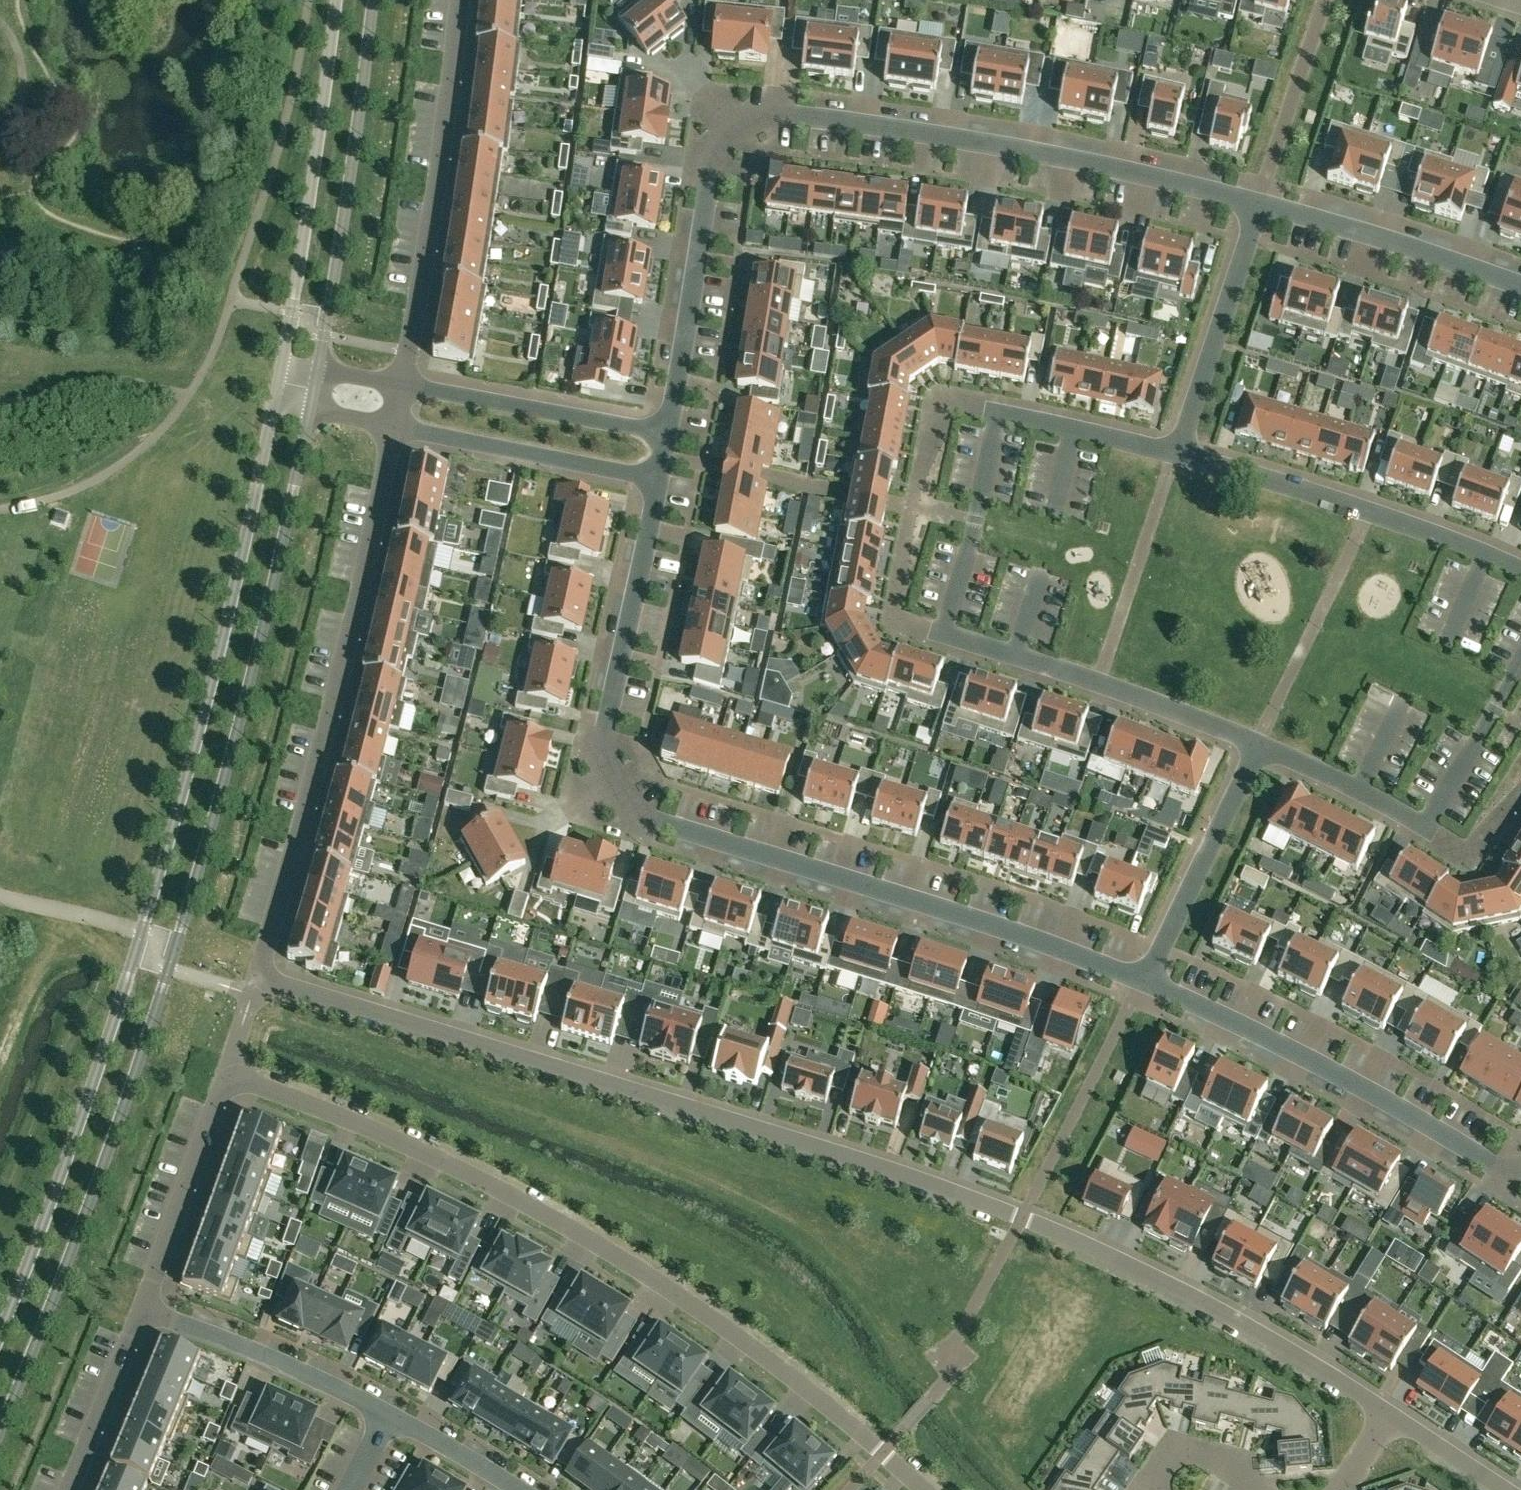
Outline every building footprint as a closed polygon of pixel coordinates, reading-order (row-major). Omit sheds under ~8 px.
[(522,0),(521,0),(481,0),(479,18),(520,23),(522,0)] [(666,40),(670,37),(672,40),(684,30),(682,27),(685,25),(664,0),(641,0),(637,3),(666,40)] [(1237,0),(1196,0),(1220,5),(1217,16),(1233,19),(1237,0)] [(1238,13),(1252,17),(1254,8),(1286,16),(1290,0),(1242,0),(1238,13)] [(1400,29),(1407,7),(1381,0),(1380,0),(1375,17),(1370,16),(1364,37),(1368,38),(1366,48),(1406,59),(1414,33),(1400,29)] [(663,43),(666,40),(637,3),(618,18),(648,55),(651,53),(653,56),(665,46),(663,43)] [(735,56),(740,57),(745,7),(705,3),(703,29),(717,30),(715,54),(719,55),(719,58),(735,60),(735,56)] [(593,8),(585,7),(584,19),(592,20),(593,8)] [(740,57),(739,59),(766,62),(769,36),(783,37),(786,11),(745,7),(740,57)] [(1448,17),(1447,20),(1444,19),(1435,46),(1424,42),(1415,68),(1452,80),(1455,71),(1454,70),(1468,26),(1460,24),(1461,21),(1448,17)] [(477,42),(481,42),(517,46),(520,23),(479,18),(477,42)] [(833,36),(835,24),(796,19),(793,46),(805,48),(802,70),(808,71),(808,74),(824,77),(824,73),(827,74),(828,74),(833,36)] [(835,24),(828,74),(854,77),(857,54),(869,56),(873,29),(835,24)] [(1495,65),(1483,61),(1491,34),(1489,33),(1490,29),(1477,25),(1475,29),(1468,26),(1454,70),(1455,71),(1477,78),(1475,84),(1487,88),(1495,65)] [(885,82),(890,82),(890,86),(906,88),(906,85),(910,86),(918,36),(880,30),(876,57),(888,59),(885,82)] [(616,34),(594,31),(592,47),(614,50),(616,34)] [(956,42),(918,36),(910,86),(914,86),(913,89),(929,92),(930,89),(936,90),(939,67),(952,69),(956,42)] [(481,42),(478,66),(518,71),(521,46),(517,46),(481,42)] [(575,42),(573,54),(581,55),(582,43),(575,42)] [(975,73),(971,95),(996,100),(1005,51),(966,44),(961,70),(975,73)] [(1235,55),(1216,50),(1213,65),(1231,69),(1235,55)] [(1044,57),(1005,51),(996,100),(1022,104),(1026,82),(1040,84),(1044,57)] [(615,56),(588,53),(586,66),(613,69),(615,56)] [(581,55),(573,54),(572,66),(580,67),(581,55)] [(1145,57),(1143,66),(1154,69),(1157,59),(1145,57)] [(1068,62),(1055,59),(1049,86),(1063,87),(1059,111),(1083,115),(1092,77),(1067,71),(1068,62)] [(1509,111),(1509,109),(1515,93),(1520,95),(1520,69),(1508,64),(1493,106),(1509,111)] [(515,96),(518,71),(478,66),(475,89),(474,89),(474,94),(509,98),(510,95),(515,96)] [(1093,67),(1092,77),(1083,115),(1087,117),(1087,120),(1103,123),(1103,120),(1109,121),(1113,99),(1127,102),(1133,75),(1093,67)] [(670,113),(672,97),(669,97),(669,92),(645,89),(647,74),(622,71),(617,108),(666,115),(666,113),(670,113)] [(577,91),(578,79),(570,77),(569,89),(577,91)] [(1185,87),(1144,78),(1138,103),(1152,106),(1147,130),(1174,136),(1185,87)] [(1215,122),(1210,140),(1209,144),(1237,151),(1241,133),(1246,134),(1251,113),(1246,112),(1249,103),(1223,96),(1225,87),(1210,83),(1201,119),(1215,122)] [(473,99),(470,122),(511,127),(514,102),(509,101),(509,98),(474,94),(473,99)] [(638,140),(664,144),(668,117),(666,117),(666,115),(617,108),(612,143),(611,151),(636,155),(638,140)] [(1422,111),(1417,126),(1425,129),(1430,113),(1422,111)] [(467,145),(503,151),(507,152),(511,127),(470,122),(467,145)] [(571,135),(573,123),(565,122),(563,134),(571,135)] [(1352,187),(1369,135),(1331,123),(1324,148),(1336,152),(1327,179),(1352,187)] [(1369,135),(1352,187),(1353,187),(1354,185),(1357,186),(1356,190),(1372,195),(1373,191),(1378,193),(1386,167),(1398,171),(1406,146),(1369,135)] [(611,151),(612,143),(611,142),(595,140),(593,153),(610,156),(611,153),(611,151)] [(503,151),(467,145),(463,145),(460,168),(500,174),(503,151)] [(562,147),(559,158),(560,158),(567,159),(568,148),(562,147)] [(1435,213),(1452,161),(1415,149),(1407,174),(1419,178),(1411,203),(1416,205),(1415,208),(1431,213),(1432,210),(1435,211),(1434,213),(1435,213)] [(567,159),(560,158),(558,170),(566,171),(568,159),(567,159)] [(1453,161),(1452,161),(1435,213),(1460,221),(1469,193),(1481,197),(1489,172),(1476,168),(1474,173),(1451,165),(1453,161)] [(612,198),(659,206),(660,201),(663,202),(666,186),(662,186),(663,182),(641,179),(643,167),(618,163),(612,198)] [(460,168),(456,191),(496,197),(500,174),(460,168)] [(789,211),(794,175),(771,172),(766,208),(789,211)] [(817,178),(794,175),(789,211),(812,214),(817,178)] [(1516,186),(1518,181),(1501,175),(1492,201),(1508,206),(1499,231),(1501,231),(1500,235),(1514,240),(1515,236),(1520,238),(1520,187),(1516,186)] [(840,181),(817,178),(812,214),(834,217),(835,217),(840,181)] [(833,221),(856,225),(862,184),(840,181),(835,217),(834,217),(833,221)] [(885,188),(863,185),(862,184),(856,225),(878,228),(880,228),(885,188)] [(908,191),(885,188),(880,228),(878,228),(878,232),(902,236),(906,213),(905,213),(908,191)] [(456,191),(453,213),(493,219),(496,197),(456,191)] [(555,193),(553,205),(561,206),(562,194),(555,193)] [(936,245),(944,196),(921,193),(917,215),(906,213),(902,236),(902,240),(914,242),(915,232),(937,236),(935,245),(936,245)] [(976,225),(964,223),(968,200),(944,196),(936,245),(971,251),(976,225)] [(659,206),(612,198),(606,233),(631,237),(633,225),(655,229),(655,226),(659,226),(662,211),(658,210),(659,206)] [(1011,259),(1020,210),(1015,209),(1016,205),(1000,202),(999,206),(997,205),(992,228),(981,226),(976,252),(1011,259)] [(561,206),(553,205),(551,217),(560,218),(561,206)] [(1020,210),(1011,259),(1045,265),(1050,239),(1039,237),(1043,214),(1020,210)] [(453,213),(450,236),(489,242),(493,219),(453,213)] [(1085,273),(1095,225),(1072,220),(1067,242),(1055,240),(1050,266),(1085,273)] [(1095,225),(1085,273),(1085,274),(1086,269),(1108,274),(1107,278),(1119,281),(1125,255),(1113,252),(1118,230),(1115,229),(1116,226),(1100,223),(1099,226),(1095,225)] [(764,234),(747,232),(745,244),(762,247),(764,234)] [(1159,286),(1169,242),(1165,241),(1166,238),(1150,234),(1149,237),(1147,236),(1141,259),(1129,256),(1123,283),(1135,286),(1136,280),(1159,286)] [(450,236),(446,259),(486,265),(489,242),(450,236)] [(605,238),(599,273),(646,281),(647,276),(650,277),(653,261),(649,261),(650,258),(629,254),(631,242),(605,238)] [(784,251),(785,241),(770,239),(768,249),(784,251)] [(785,240),(785,241),(784,251),(800,253),(801,242),(785,240)] [(1187,270),(1192,247),(1190,247),(1190,243),(1175,240),(1174,243),(1169,242),(1159,286),(1180,291),(1179,295),(1192,299),(1198,272),(1187,270)] [(554,241),(552,252),(560,254),(562,242),(554,241)] [(829,257),(831,247),(815,245),(813,255),(829,257)] [(831,247),(829,257),(845,259),(847,249),(831,247)] [(858,261),(874,263),(876,253),(860,251),(858,261)] [(560,254),(552,252),(551,265),(559,266),(560,254)] [(561,253),(559,266),(576,269),(578,256),(561,253)] [(443,282),(447,283),(482,288),(486,265),(446,259),(443,282)] [(880,271),(896,273),(897,263),(881,261),(880,271)] [(780,263),(778,275),(756,271),(752,294),(790,301),(799,303),(805,267),(780,263)] [(1294,275),(1291,283),(1287,297),(1276,293),(1268,319),(1303,329),(1317,281),(1312,280),(1313,277),(1298,272),(1297,275),(1294,275)] [(646,281),(599,273),(593,308),(619,313),(621,300),(642,304),(646,281)] [(1317,281),(1303,329),(1337,339),(1338,336),(1344,313),(1333,310),(1339,288),(1317,281)] [(447,283),(442,308),(482,315),(487,288),(482,288),(447,283)] [(923,294),(924,286),(912,284),(911,292),(923,294)] [(936,288),(924,286),(923,294),(934,295),(936,288)] [(540,287),(539,298),(546,300),(548,288),(540,287)] [(1344,313),(1338,336),(1350,339),(1352,334),(1372,340),(1373,341),(1385,302),(1381,301),(1382,298),(1367,293),(1366,296),(1363,295),(1356,315),(1345,311),(1344,313)] [(786,323),(786,322),(790,301),(752,294),(749,317),(786,323)] [(992,297),(981,295),(979,303),(991,306),(992,297)] [(1004,300),(992,297),(991,306),(1003,308),(1004,300)] [(545,312),(547,300),(539,298),(536,310),(545,312)] [(1405,356),(1410,341),(1399,337),(1408,309),(1405,308),(1406,305),(1391,300),(1389,304),(1385,302),(1373,341),(1372,340),(1371,345),(1405,356)] [(567,307),(552,305),(548,327),(564,329),(567,307)] [(828,306),(820,305),(818,317),(826,318),(828,306)] [(442,308),(438,332),(478,339),(482,315),(442,308)] [(1090,326),(1092,317),(1077,313),(1075,322),(1090,326)] [(632,354),(636,355),(639,340),(635,339),(636,336),(614,332),(616,320),(591,315),(589,328),(593,329),(589,351),(631,359),(632,354)] [(786,322),(786,323),(749,317),(745,339),(782,345),(782,346),(787,347),(791,323),(786,322)] [(1108,320),(1092,317),(1090,326),(1106,329),(1108,320)] [(1446,366),(1460,328),(1439,320),(1431,343),(1418,338),(1409,363),(1423,368),(1426,358),(1446,366)] [(902,341),(924,373),(938,363),(930,322),(902,341)] [(930,322),(938,363),(956,366),(955,370),(956,370),(963,329),(930,322)] [(1144,328),(1128,325),(1126,334),(1142,337),(1144,328)] [(848,327),(840,326),(838,338),(846,339),(848,327)] [(1160,332),(1144,328),(1142,337),(1158,341),(1160,332)] [(1460,328),(1446,366),(1466,373),(1480,335),(1460,328)] [(963,329),(956,370),(978,374),(985,337),(963,333),(964,329),(963,329)] [(473,364),(478,339),(438,332),(433,357),(473,364)] [(1264,337),(1251,333),(1247,348),(1259,351),(1264,337)] [(1487,381),(1501,343),(1480,335),(1466,373),(1487,381)] [(538,350),(540,338),(532,336),(530,348),(538,350)] [(1007,341),(1000,379),(1024,383),(1028,362),(1040,364),(1044,339),(1032,336),(1030,346),(1007,341)] [(985,337),(978,374),(1000,379),(1007,341),(985,337)] [(846,339),(838,338),(836,350),(844,351),(846,339)] [(782,345),(745,339),(741,362),(779,368),(779,367),(782,346),(782,345)] [(812,341),(811,349),(823,351),(824,343),(812,341)] [(924,373),(902,341),(875,360),(909,383),(924,373)] [(1506,388),(1507,388),(1520,351),(1520,350),(1501,343),(1487,381),(1506,388)] [(538,350),(530,348),(528,360),(536,362),(538,350)] [(574,384),(603,390),(606,378),(627,382),(628,379),(631,379),(634,364),(631,363),(631,359),(589,351),(585,373),(577,371),(574,384)] [(1075,396),(1083,357),(1057,351),(1048,391),(1075,396)] [(1507,388),(1506,388),(1505,392),(1520,398),(1520,351),(1507,388)] [(1109,363),(1083,357),(1075,396),(1101,402),(1109,363)] [(909,383),(875,360),(868,394),(909,402),(909,401),(905,400),(909,383)] [(779,368),(741,362),(738,385),(752,387),(750,399),(778,404),(784,368),(779,367),(779,368)] [(812,362),(810,373),(825,375),(827,364),(812,362)] [(1280,375),(1283,366),(1268,362),(1266,371),(1280,375)] [(1135,368),(1109,363),(1101,402),(1126,408),(1135,368)] [(1299,370),(1283,366),(1280,375),(1297,380),(1299,370)] [(1162,374),(1135,368),(1126,408),(1153,414),(1162,374)] [(1332,391),(1335,381),(1319,376),(1316,386),(1332,391)] [(1438,380),(1433,395),(1453,402),(1458,387),(1438,380)] [(1356,398),(1359,389),(1344,384),(1341,394),(1356,398)] [(1372,403),(1375,394),(1359,389),(1356,398),(1372,403)] [(909,402),(868,394),(872,395),(868,417),(905,424),(909,402)] [(1235,434),(1260,442),(1272,403),(1247,395),(1235,434)] [(828,397),(825,409),(833,410),(835,398),(828,397)] [(1462,409),(1466,399),(1458,397),(1455,406),(1462,409)] [(1260,442),(1286,449),(1297,411),(1272,403),(1260,442)] [(739,406),(734,433),(774,441),(779,414),(739,406)] [(833,410),(825,409),(823,420),(831,422),(833,410)] [(1286,449),(1311,457),(1322,418),(1297,411),(1286,449)] [(905,424),(868,417),(864,439),(901,446),(905,424)] [(1311,457),(1336,465),(1348,426),(1322,418),(1311,457)] [(1517,422),(1506,418),(1503,425),(1514,429),(1517,422)] [(1375,434),(1348,426),(1336,465),(1363,473),(1375,434)] [(804,430),(801,446),(811,448),(814,432),(804,430)] [(728,461),(726,469),(759,475),(761,466),(769,468),(774,441),(734,433),(729,458),(728,458),(728,461)] [(1407,490),(1422,449),(1401,442),(1403,437),(1390,433),(1381,457),(1393,461),(1385,482),(1407,490)] [(852,460),(896,469),(901,446),(864,439),(859,461),(852,460)] [(827,443),(820,442),(817,453),(825,455),(827,443)] [(808,464),(811,448),(801,446),(798,461),(808,464)] [(1448,482),(1457,457),(1445,452),(1443,457),(1422,449),(1407,490),(1429,498),(1437,478),(1448,482)] [(825,455),(817,453),(815,466),(823,467),(825,455)] [(1474,515),(1489,474),(1469,466),(1470,462),(1457,457),(1448,482),(1459,486),(1452,507),(1474,515)] [(443,495),(445,495),(447,486),(451,487),(456,465),(428,459),(426,465),(422,464),(417,489),(443,494),(443,495)] [(851,495),(886,502),(893,469),(896,470),(896,469),(852,460),(848,481),(853,482),(851,495)] [(725,480),(721,505),(760,512),(765,485),(758,484),(759,475),(726,469),(724,479),(725,480)] [(1520,490),(1520,480),(1512,477),(1510,481),(1489,474),(1474,515),(1496,523),(1504,501),(1515,505),(1520,490)] [(489,483),(485,503),(507,507),(511,488),(489,483)] [(403,512),(438,519),(443,495),(443,494),(417,489),(408,487),(403,512)] [(570,503),(565,526),(602,534),(607,511),(586,506),(589,495),(560,488),(557,500),(570,503)] [(886,502),(851,495),(849,506),(848,509),(844,508),(840,527),(840,528),(849,530),(850,529),(880,535),(884,513),(886,502)] [(816,523),(821,500),(809,497),(804,520),(816,523)] [(790,502),(787,518),(797,520),(800,505),(790,502)] [(760,512),(721,505),(716,532),(755,539),(760,512)] [(439,546),(442,547),(448,520),(438,519),(403,512),(398,537),(439,546)] [(794,536),(797,520),(787,518),(784,534),(794,536)] [(494,531),(502,532),(504,521),(496,519),(494,531)] [(813,523),(804,521),(801,533),(811,535),(813,523)] [(565,526),(561,525),(556,547),(551,546),(549,559),(574,564),(576,552),(597,557),(598,554),(602,555),(605,539),(602,539),(603,534),(602,534),(565,526)] [(845,552),(879,558),(884,536),(880,535),(850,529),(849,530),(845,551),(845,552)] [(502,532),(494,531),(492,542),(499,544),(502,532)] [(439,546),(398,537),(394,536),(389,559),(433,569),(439,546)] [(836,550),(832,572),(875,581),(879,558),(845,552),(845,551),(836,549),(836,550)] [(743,581),(743,583),(747,584),(753,560),(706,550),(701,572),(743,581)] [(497,557),(488,555),(487,560),(483,559),(480,575),(493,578),(497,557)] [(389,559),(384,581),(428,591),(433,569),(389,559)] [(554,577),(549,600),(586,608),(591,585),(570,580),(572,569),(547,563),(544,575),(554,577)] [(743,583),(743,581),(701,572),(696,595),(738,604),(743,583)] [(875,581),(832,572),(827,595),(871,603),(875,581)] [(487,604),(492,581),(479,578),(474,601),(487,604)] [(805,583),(791,580),(790,587),(803,590),(805,583)] [(428,591),(384,581),(379,603),(418,612),(418,613),(423,614),(428,591)] [(803,590),(790,587),(786,604),(800,607),(803,590)] [(782,591),(770,588),(768,598),(780,600),(782,591)] [(738,604),(696,595),(691,618),(733,627),(738,604)] [(825,626),(863,620),(866,604),(870,604),(871,603),(827,595),(826,595),(820,627),(825,626)] [(586,608),(549,600),(544,623),(534,621),(532,633),(557,638),(559,627),(581,631),(586,608)] [(418,612),(379,603),(374,626),(418,636),(418,635),(413,634),(418,613),(418,612)] [(473,609),(468,625),(487,630),(491,613),(473,609)] [(770,618),(759,616),(756,629),(767,631),(770,618)] [(724,648),(728,649),(733,627),(691,618),(686,640),(724,648)] [(841,653),(872,635),(863,620),(825,626),(841,652),(841,653)] [(487,630),(468,625),(463,647),(482,651),(487,630)] [(374,626),(368,648),(413,658),(418,636),(374,626)] [(841,653),(837,656),(854,684),(881,650),(872,635),(841,653)] [(533,651),(528,673),(532,674),(570,683),(571,678),(574,679),(577,664),(574,663),(575,659),(554,655),(556,643),(531,637),(528,650),(533,651)] [(686,640),(682,663),(719,671),(724,648),(686,640)] [(752,643),(750,653),(762,655),(764,646),(752,643)] [(368,648),(363,671),(367,672),(403,679),(408,658),(412,659),(413,658),(368,648)] [(471,672),(476,650),(464,648),(459,669),(471,672)] [(881,650),(854,684),(885,694),(899,651),(898,651),(897,655),(881,650)] [(906,701),(920,658),(899,651),(885,694),(887,695),(888,691),(907,697),(906,701)] [(920,658),(906,701),(940,712),(948,688),(937,684),(943,666),(920,658)] [(367,672),(361,694),(405,706),(405,705),(401,704),(407,680),(403,679),(367,672)] [(766,672),(760,701),(787,686),(780,674),(766,672)] [(570,683),(532,674),(527,697),(518,695),(515,707),(540,712),(543,701),(564,705),(570,683)] [(958,721),(979,728),(994,683),(972,675),(965,696),(954,692),(942,726),(955,730),(958,721)] [(455,691),(467,693),(470,682),(458,679),(455,691)] [(744,683),(742,695),(753,699),(756,686),(744,683)] [(1016,691),(994,683),(979,728),(1013,739),(1021,714),(1010,710),(1016,691)] [(793,696),(787,686),(760,701),(789,710),(793,696)] [(690,698),(705,703),(708,693),(693,688),(690,698)] [(464,710),(467,693),(455,691),(452,707),(464,710)] [(708,693),(705,703),(720,708),(723,698),(708,693)] [(405,706),(361,694),(356,717),(355,717),(354,722),(389,731),(390,728),(399,730),(405,706)] [(1017,740),(1051,751),(1066,706),(1064,705),(1065,702),(1053,698),(1052,701),(1043,699),(1037,719),(1025,716),(1017,740)] [(471,702),(468,717),(482,721),(486,705),(471,702)] [(738,702),(735,712),(751,717),(754,707),(738,702)] [(775,717),(778,708),(763,703),(760,713),(775,717)] [(837,704),(828,716),(846,721),(850,708),(837,704)] [(1088,713),(1066,706),(1051,751),(1085,762),(1093,738),(1081,734),(1088,713)] [(778,708),(775,717),(791,722),(794,712),(778,708)] [(501,759),(541,769),(547,744),(525,738),(528,726),(502,719),(498,732),(508,734),(501,759)] [(685,767),(697,728),(673,721),(661,759),(685,767)] [(347,750),(386,760),(387,759),(382,758),(389,731),(354,722),(353,727),(347,750)] [(1104,762),(1127,771),(1141,733),(1118,724),(1104,762)] [(697,728),(685,767),(708,774),(720,735),(697,728)] [(1127,771),(1149,779),(1164,741),(1141,733),(1127,771)] [(708,774),(715,776),(731,781),(743,742),(720,735),(708,774)] [(1149,779),(1171,788),(1186,750),(1164,741),(1149,779)] [(754,788),(766,749),(743,742),(731,781),(754,788)] [(436,759),(449,762),(451,753),(448,749),(440,746),(436,759)] [(766,749),(754,788),(778,795),(790,756),(766,749)] [(338,771),(378,783),(380,784),(386,760),(347,750),(341,772),(338,771)] [(990,771),(1005,776),(1012,754),(999,750),(996,758),(994,757),(990,771)] [(1186,750),(1171,788),(1195,797),(1209,759),(1186,750)] [(825,809),(838,768),(816,761),(817,757),(805,753),(797,778),(809,781),(803,802),(825,809)] [(541,769),(501,759),(495,784),(486,781),(483,794),(509,801),(512,788),(534,794),(541,769)] [(1024,768),(1009,764),(1006,775),(1020,780),(1024,768)] [(825,809),(827,810),(848,816),(854,795),(866,799),(873,774),(861,770),(859,775),(838,768),(825,809)] [(965,782),(967,773),(957,769),(954,778),(965,782)] [(338,771),(331,794),(375,806),(375,805),(371,804),(376,783),(378,783),(338,771)] [(1044,773),(1039,788),(1077,800),(1082,785),(1044,773)] [(444,780),(422,774),(417,791),(440,797),(444,780)] [(871,823),(891,829),(893,830),(906,789),(884,782),(885,778),(873,774),(866,799),(877,802),(871,823)] [(1004,784),(995,780),(991,791),(1000,794),(1004,784)] [(471,809),(475,796),(449,789),(445,802),(471,809)] [(906,789),(893,830),(916,837),(922,816),(934,819),(941,795),(929,791),(928,796),(906,789)] [(1269,827),(1291,839),(1309,802),(1287,791),(1269,827)] [(1097,802),(1112,808),(1116,798),(1101,792),(1097,802)] [(325,816),(369,828),(375,806),(331,794),(325,816)] [(1041,796),(1037,807),(1048,811),(1052,799),(1041,795),(1041,796)] [(1064,797),(1061,808),(1071,811),(1075,801),(1064,797)] [(1112,808),(1113,808),(1127,813),(1131,804),(1116,798),(1112,808)] [(975,812),(976,813),(978,808),(954,800),(940,843),(962,850),(975,812)] [(1291,839),(1313,849),(1331,813),(1309,802),(1291,839)] [(422,818),(433,822),(436,810),(425,807),(422,818)] [(1157,825),(1161,815),(1146,809),(1142,819),(1157,825)] [(984,858),(997,820),(976,813),(975,812),(962,850),(984,858)] [(1313,849),(1334,860),(1352,824),(1331,813),(1313,849)] [(1157,825),(1172,830),(1176,821),(1161,815),(1157,825)] [(319,838),(358,849),(364,828),(369,829),(369,828),(325,816),(319,838)] [(473,863),(475,862),(513,841),(500,818),(460,841),(473,863)] [(984,858),(1006,865),(1019,827),(997,820),(984,858)] [(1352,824),(1334,860),(1356,871),(1374,835),(1352,824)] [(1028,872),(1041,834),(1019,827),(1006,865),(1028,872)] [(1143,840),(1166,849),(1171,837),(1147,828),(1143,840)] [(412,839),(428,843),(430,833),(414,829),(412,839)] [(1028,872),(1050,880),(1062,841),(1061,841),(1041,834),(1028,872)] [(1092,865),(1099,849),(1086,845),(1086,844),(1063,836),(1061,841),(1062,841),(1050,880),(1072,887),(1080,861),(1092,865)] [(319,838),(313,860),(352,871),(358,849),(319,838)] [(475,862),(473,863),(486,886),(526,863),(513,841),(475,862)] [(1515,846),(1502,867),(1520,879),(1520,850),(1515,846)] [(578,893),(590,855),(565,847),(559,869),(546,865),(539,891),(551,895),(554,886),(578,893)] [(413,864),(428,868),(431,856),(417,852),(413,864)] [(1387,862),(1373,884),(1403,903),(1428,866),(1408,853),(1397,869),(1387,862)] [(590,855),(578,893),(603,901),(600,910),(613,914),(621,888),(608,884),(615,862),(590,855)] [(1263,857),(1259,867),(1274,874),(1278,864),(1263,857)] [(1101,878),(1107,863),(1095,859),(1089,873),(1101,878)] [(349,898),(349,896),(344,895),(351,872),(352,872),(352,871),(313,860),(313,861),(317,862),(310,886),(349,898)] [(1101,878),(1094,896),(1116,905),(1129,872),(1128,872),(1107,863),(1101,878)] [(409,875),(424,880),(428,868),(413,864),(409,875)] [(647,864),(641,886),(629,882),(624,898),(636,901),(634,907),(657,914),(670,871),(647,864)] [(1278,864),(1274,874),(1288,880),(1292,871),(1278,864)] [(1447,878),(1428,866),(1403,903),(1404,904),(1406,900),(1424,911),(1422,915),(1423,915),(1447,878)] [(1130,867),(1128,872),(1129,872),(1116,905),(1119,906),(1118,909),(1133,915),(1134,912),(1138,914),(1147,891),(1151,893),(1157,878),(1130,867)] [(1495,884),(1520,920),(1520,919),(1520,879),(1502,867),(1501,867),(1505,869),(1495,884)] [(1263,890),(1268,879),(1245,869),(1240,880),(1263,890)] [(697,904),(699,898),(687,895),(692,877),(670,871),(657,914),(679,921),(683,910),(694,913),(697,904)] [(1306,878),(1302,887),(1317,895),(1321,885),(1306,878)] [(1448,879),(1447,878),(1423,915),(1452,934),(1460,892),(1445,882),(1448,879)] [(697,904),(694,913),(691,925),(689,929),(724,939),(725,935),(738,891),(715,884),(708,908),(697,904)] [(1520,920),(1495,884),(1478,888),(1486,927),(1520,920)] [(1321,885),(1317,895),(1331,901),(1335,892),(1321,885)] [(349,898),(310,886),(303,911),(342,922),(349,898)] [(403,887),(396,911),(407,914),(414,890),(403,887)] [(1452,934),(1486,927),(1478,888),(1460,892),(1452,934)] [(738,891),(725,935),(746,941),(745,946),(758,950),(765,925),(753,921),(755,916),(761,898),(758,897),(759,894),(743,889),(742,893),(738,891)] [(530,896),(518,892),(510,918),(523,922),(530,896)] [(421,893),(418,902),(427,905),(430,896),(421,893)] [(787,903),(786,906),(783,905),(776,929),(765,925),(758,950),(770,953),(771,949),(792,955),(793,955),(806,912),(802,911),(803,908),(787,903)] [(1233,955),(1250,919),(1225,907),(1218,922),(1222,924),(1212,945),(1216,947),(1214,950),(1229,957),(1230,954),(1233,955)] [(826,968),(833,946),(822,942),(823,937),(829,919),(826,918),(827,915),(811,910),(810,913),(806,912),(793,955),(792,955),(791,960),(826,970),(826,968)] [(296,935),(339,947),(339,946),(335,945),(342,922),(303,911),(296,935)] [(407,914),(396,911),(395,911),(388,935),(400,939),(407,914)] [(1252,914),(1250,919),(1233,955),(1236,957),(1235,960),(1250,967),(1252,964),(1255,965),(1267,939),(1278,944),(1285,930),(1252,914)] [(845,947),(834,944),(833,946),(826,968),(861,979),(874,933),(867,931),(868,928),(855,924),(854,927),(852,926),(845,947)] [(1318,945),(1298,935),(1300,931),(1288,925),(1286,929),(1279,944),(1277,948),(1288,954),(1278,976),(1299,986),(1319,945),(1318,945)] [(1411,931),(1403,926),(1397,935),(1405,941),(1411,931)] [(433,991),(447,945),(424,938),(426,932),(411,928),(403,953),(417,957),(409,983),(433,991)] [(897,940),(874,933),(861,979),(895,989),(903,964),(891,961),(897,940)] [(339,947),(296,935),(288,959),(307,965),(306,969),(321,974),(323,969),(332,972),(339,947)] [(393,963),(400,939),(388,935),(387,935),(380,959),(393,963)] [(479,976),(487,953),(449,941),(447,945),(433,991),(458,999),(466,972),(479,976)] [(1320,996),(1328,980),(1331,975),(1342,980),(1354,957),(1320,941),(1318,945),(1319,945),(1299,986),(1301,987),(1300,990),(1315,998),(1316,994),(1320,996)] [(1419,954),(1446,969),(1448,954),(1426,941),(1419,954)] [(510,1014),(524,967),(501,960),(503,952),(488,947),(487,953),(479,976),(493,980),(485,1007),(486,1007),(488,1008),(487,1011),(501,1016),(502,1012),(510,1014)] [(914,968),(903,964),(895,989),(929,1000),(944,955),(921,947),(914,968)] [(677,969),(681,957),(672,954),(668,966),(677,969)] [(959,982),(966,962),(944,955),(929,1000),(963,1011),(971,987),(959,982)] [(1343,1012),(1358,1020),(1360,1017),(1362,1018),(1386,974),(1354,957),(1342,980),(1353,986),(1341,1007),(1345,1009),(1343,1012)] [(556,999),(565,971),(550,966),(548,975),(524,967),(510,1014),(518,1017),(516,1021),(531,1025),(532,1021),(534,1022),(535,1022),(543,995),(556,999)] [(377,968),(369,992),(383,997),(391,972),(377,968)] [(1012,978),(1005,975),(1006,972),(994,968),(993,971),(990,970),(983,991),(971,987),(963,1011),(997,1023),(1012,978)] [(586,1038),(601,991),(577,984),(580,975),(565,971),(556,999),(570,1004),(561,1030),(562,1031),(562,1030),(586,1038)] [(1365,1020),(1363,1023),(1378,1031),(1379,1028),(1383,1029),(1394,1008),(1406,1014),(1418,991),(1386,974),(1362,1018),(1365,1020)] [(997,1023),(1031,1035),(1039,1010),(1028,1006),(1030,1000),(1035,985),(1032,985),(1033,981),(1021,977),(1020,980),(1012,978),(997,1023)] [(634,1020),(641,994),(627,990),(624,998),(601,991),(586,1038),(610,1045),(611,1045),(619,1019),(633,1023),(634,1020)] [(663,1061),(679,1008),(656,1000),(658,994),(643,990),(641,994),(634,1020),(647,1024),(639,1049),(640,1050),(640,1049),(652,1053),(650,1057),(663,1061)] [(1408,1043),(1406,1046),(1420,1055),(1422,1051),(1424,1053),(1450,1010),(1418,991),(1406,1014),(1416,1020),(1406,1038),(1404,1041),(1408,1043)] [(1061,994),(1044,1042),(1072,1052),(1089,1004),(1061,994)] [(818,997),(813,1011),(825,1015),(829,1000),(818,997)] [(679,1008),(663,1061),(675,1065),(677,1060),(688,1063),(688,1064),(689,1064),(697,1040),(710,1044),(719,1013),(705,1008),(703,1015),(679,1008)] [(790,1026),(807,1031),(812,1015),(795,1009),(790,1026)] [(1457,1044),(1468,1050),(1481,1028),(1450,1010),(1424,1053),(1445,1065),(1457,1044)] [(1520,1019),(1520,1016),(1516,1013),(1509,1023),(1516,1027),(1520,1019)] [(724,1034),(718,1054),(714,1053),(709,1071),(727,1076),(725,1080),(741,1085),(742,1081),(757,1085),(760,1074),(771,1077),(784,1033),(770,1029),(765,1047),(724,1034)] [(1195,1079),(1184,1073),(1194,1052),(1165,1039),(1145,1082),(1173,1094),(1171,1098),(1185,1104),(1198,1075),(1197,1074),(1195,1079)] [(1482,1040),(1461,1075),(1481,1086),(1501,1051),(1482,1040)] [(1501,1051),(1481,1086),(1499,1097),(1520,1062),(1501,1051)] [(840,1052),(837,1061),(808,1053),(806,1061),(787,1055),(781,1074),(787,1076),(782,1090),(797,1094),(796,1097),(810,1102),(811,1099),(826,1103),(830,1088),(844,1092),(854,1056),(840,1052)] [(1499,1097),(1518,1108),(1520,1103),(1520,1063),(1520,1062),(1499,1097)] [(1035,1069),(1022,1064),(1019,1074),(1031,1078),(1035,1069)] [(1219,1064),(1207,1088),(1195,1083),(1182,1109),(1195,1115),(1200,1106),(1222,1117),(1242,1075),(1219,1064)] [(852,1092),(847,1107),(851,1109),(850,1114),(866,1119),(865,1123),(879,1127),(880,1124),(896,1129),(905,1099),(920,1104),(929,1073),(913,1068),(905,1092),(891,1087),(892,1083),(878,1079),(877,1083),(861,1078),(856,1093),(852,1092)] [(996,1070),(992,1084),(1005,1088),(1009,1075),(996,1070)] [(1266,1087),(1242,1075),(1222,1117),(1245,1129),(1243,1134),(1256,1140),(1267,1118),(1254,1112),(1266,1087)] [(972,1088),(960,1121),(943,1115),(947,1106),(927,1099),(920,1117),(927,1119),(920,1140),(931,1144),(930,1146),(939,1149),(939,1147),(951,1151),(955,1140),(967,1144),(986,1093),(972,1088)] [(981,1140),(974,1159),(1010,1173),(1023,1140),(993,1129),(1001,1108),(985,1102),(972,1136),(981,1140)] [(1289,1155),(1311,1114),(1290,1103),(1278,1124),(1268,1119),(1257,1138),(1268,1144),(1271,1138),(1291,1149),(1288,1155),(1289,1155)] [(1319,1175),(1329,1156),(1319,1150),(1332,1125),(1311,1114),(1289,1155),(1310,1166),(1308,1170),(1319,1175)] [(243,1117),(235,1139),(275,1153),(282,1132),(243,1117)] [(1166,1142),(1135,1128),(1129,1140),(1161,1154),(1166,1142)] [(1334,1149),(1322,1170),(1332,1176),(1336,1169),(1357,1181),(1377,1146),(1356,1134),(1344,1155),(1334,1149)] [(268,1172),(275,1153),(235,1139),(228,1159),(267,1173),(268,1172)] [(324,1148),(308,1143),(301,1162),(317,1168),(324,1148)] [(1380,1147),(1377,1146),(1357,1181),(1352,1189),(1374,1202),(1373,1204),(1386,1212),(1400,1189),(1387,1181),(1400,1159),(1397,1157),(1399,1154),(1382,1144),(1380,1147)] [(217,1177),(216,1177),(216,1178),(220,1180),(264,1196),(272,1174),(268,1172),(267,1173),(228,1159),(226,1164),(224,1169),(220,1167),(217,1177)] [(371,1170),(346,1159),(336,1180),(321,1174),(311,1202),(325,1209),(327,1204),(352,1214),(371,1170)] [(388,1238),(400,1209),(387,1203),(397,1181),(371,1170),(352,1214),(377,1225),(373,1232),(388,1238)] [(1124,1207),(1135,1211),(1146,1186),(1118,1173),(1112,1186),(1097,1179),(1096,1178),(1092,1186),(1089,1184),(1082,1199),(1086,1200),(1084,1204),(1085,1205),(1117,1219),(1118,1220),(1124,1207)] [(1426,1173),(1418,1186),(1416,1191),(1405,1184),(1391,1208),(1422,1227),(1430,1214),(1436,1217),(1437,1218),(1454,1190),(1426,1173)] [(301,1177),(299,1184),(310,1188),(313,1181),(301,1177)] [(1167,1242),(1168,1241),(1190,1196),(1189,1195),(1155,1178),(1144,1200),(1156,1206),(1144,1230),(1167,1242)] [(220,1180),(213,1201),(257,1216),(264,1196),(220,1180)] [(296,1192),(307,1196),(310,1188),(299,1184),(296,1192)] [(1265,1210),(1273,1195),(1262,1189),(1254,1204),(1265,1210)] [(408,1239),(432,1251),(453,1207),(444,1203),(445,1199),(431,1192),(430,1196),(428,1195),(417,1217),(405,1210),(386,1248),(400,1255),(408,1239)] [(1215,1233),(1226,1211),(1190,1193),(1189,1195),(1190,1196),(1168,1241),(1171,1242),(1169,1246),(1184,1253),(1186,1250),(1190,1251),(1201,1228),(1214,1234),(1215,1233)] [(209,1211),(205,1209),(202,1219),(201,1219),(201,1220),(205,1222),(249,1238),(250,1237),(257,1216),(213,1201),(211,1206),(209,1211)] [(453,1207),(432,1251),(456,1262),(448,1277),(461,1284),(479,1247),(468,1242),(478,1220),(477,1219),(479,1216),(465,1209),(463,1212),(453,1207)] [(1234,1277),(1260,1228),(1227,1210),(1226,1211),(1215,1233),(1226,1239),(1212,1265),(1216,1267),(1214,1270),(1227,1277),(1229,1274),(1234,1277)] [(1476,1273),(1509,1223),(1497,1216),(1495,1219),(1486,1213),(1470,1236),(1460,1230),(1445,1253),(1476,1273)] [(291,1220),(288,1228),(300,1232),(302,1224),(291,1220)] [(250,1237),(249,1238),(205,1222),(204,1227),(202,1232),(198,1231),(194,1240),(193,1241),(198,1243),(198,1244),(237,1258),(237,1259),(246,1262),(254,1239),(250,1237)] [(1476,1273),(1507,1293),(1520,1272),(1520,1270),(1512,1264),(1520,1249),(1520,1236),(1518,1234),(1520,1231),(1509,1223),(1476,1273)] [(288,1228),(283,1243),(294,1247),(300,1232),(288,1228)] [(1285,1268),(1297,1248),(1260,1228),(1234,1277),(1238,1279),(1237,1282),(1250,1290),(1251,1286),(1256,1289),(1271,1260),(1285,1268)] [(516,1246),(511,1243),(505,1240),(503,1239),(496,1251),(486,1245),(471,1272),(506,1290),(506,1291),(530,1248),(518,1242),(516,1246)] [(190,1264),(230,1278),(230,1277),(237,1259),(237,1258),(198,1244),(190,1264)] [(1300,1315),(1303,1317),(1325,1279),(1329,1272),(1308,1260),(1311,1254),(1298,1246),(1297,1248),(1285,1268),(1283,1272),(1294,1279),(1280,1303),(1285,1306),(1283,1309),(1298,1318),(1300,1315)] [(545,1278),(548,1274),(552,1266),(539,1259),(542,1255),(530,1248),(506,1291),(506,1290),(503,1295),(527,1308),(522,1317),(536,1324),(557,1285),(545,1278)] [(1401,1263),(1414,1271),(1422,1258),(1408,1250),(1401,1263)] [(381,1251),(375,1265),(387,1271),(394,1257),(381,1251)] [(358,1266),(337,1256),(332,1268),(353,1277),(358,1266)] [(271,1262),(268,1269),(280,1273),(282,1266),(271,1262)] [(239,1280),(230,1277),(230,1278),(190,1264),(183,1285),(231,1303),(239,1280)] [(290,1296),(287,1302),(279,1321),(302,1332),(303,1330),(302,1330),(319,1292),(307,1286),(311,1276),(288,1265),(278,1291),(290,1296)] [(280,1273),(268,1269),(266,1276),(277,1281),(280,1273)] [(1340,1306),(1351,1313),(1364,1291),(1365,1291),(1370,1283),(1356,1275),(1352,1283),(1330,1270),(1329,1272),(1325,1279),(1303,1317),(1306,1319),(1304,1322),(1319,1330),(1321,1327),(1325,1330),(1340,1306)] [(581,1334),(606,1293),(582,1278),(578,1285),(567,1303),(557,1296),(541,1322),(552,1329),(558,1320),(581,1334)] [(398,1306),(407,1288),(396,1283),(387,1301),(398,1306)] [(458,1295),(444,1288),(438,1298),(453,1306),(458,1295)] [(270,1301),(272,1293),(261,1289),(258,1297),(270,1301)] [(1365,1354),(1369,1357),(1393,1320),(1373,1307),(1378,1300),(1365,1291),(1364,1291),(1351,1313),(1362,1320),(1348,1343),(1352,1346),(1350,1349),(1363,1358),(1365,1354)] [(302,1330),(303,1330),(324,1340),(341,1302),(319,1292),(302,1330)] [(617,1329),(625,1315),(630,1308),(628,1307),(630,1304),(617,1296),(615,1299),(606,1293),(581,1334),(603,1348),(599,1355),(612,1363),(629,1336),(617,1329)] [(1511,1311),(1520,1317),(1520,1296),(1511,1311)] [(447,1304),(437,1298),(429,1313),(440,1318),(447,1304)] [(363,1312),(341,1302),(324,1340),(323,1341),(346,1351),(356,1330),(366,1334),(379,1308),(367,1303),(363,1312)] [(466,1329),(476,1334),(483,1320),(474,1315),(466,1329)] [(483,1320),(476,1334),(485,1339),(493,1325),(483,1320)] [(1406,1346),(1418,1354),(1431,1333),(1418,1325),(1413,1333),(1393,1320),(1369,1357),(1374,1360),(1372,1363),(1384,1372),(1387,1368),(1391,1371),(1406,1346)] [(385,1323),(366,1360),(387,1371),(406,1334),(385,1323)] [(663,1325),(661,1329),(660,1328),(647,1348),(636,1341),(619,1365),(631,1373),(634,1368),(656,1383),(683,1344),(674,1337),(676,1334),(663,1325)] [(521,1330),(516,1339),(527,1345),(534,1334),(525,1329),(521,1330)] [(406,1334),(387,1371),(408,1382),(427,1345),(406,1334)] [(205,1383),(214,1362),(162,1341),(154,1362),(192,1378),(205,1383)] [(529,1348),(518,1341),(511,1353),(522,1360),(529,1348)] [(1417,1388),(1425,1393),(1423,1396),(1434,1403),(1436,1400),(1440,1403),(1466,1363),(1433,1342),(1419,1363),(1429,1370),(1417,1388)] [(708,1356),(695,1347),(693,1350),(683,1344),(656,1383),(678,1398),(675,1404),(685,1411),(703,1387),(693,1380),(707,1360),(706,1359),(708,1356)] [(430,1393),(436,1379),(439,1375),(448,1380),(458,1361),(427,1345),(408,1382),(430,1393)] [(1458,1415),(1460,1411),(1470,1396),(1486,1407),(1488,1403),(1501,1383),(1513,1365),(1495,1354),(1482,1373),(1466,1363),(1440,1403),(1458,1415)] [(543,1363),(536,1358),(532,1364),(539,1369),(543,1363)] [(154,1362),(145,1382),(184,1398),(184,1397),(192,1378),(154,1362)] [(452,1405),(472,1417),(494,1382),(464,1363),(453,1382),(463,1388),(452,1405)] [(1193,1422),(1204,1378),(1203,1378),(1201,1384),(1180,1379),(1183,1370),(1164,1365),(1146,1371),(1157,1400),(1171,1404),(1170,1410),(1182,1413),(1184,1407),(1195,1410),(1192,1422),(1193,1422)] [(1157,1400),(1146,1371),(1129,1378),(1118,1394),(1125,1399),(1113,1417),(1107,1413),(1106,1414),(1144,1440),(1145,1439),(1135,1432),(1141,1423),(1146,1426),(1153,1416),(1148,1412),(1157,1400)] [(703,1387),(685,1411),(683,1414),(695,1423),(701,1416),(722,1432),(752,1393),(729,1376),(715,1395),(703,1387)] [(520,1385),(520,1386),(522,1383),(513,1377),(506,1389),(494,1382),(472,1417),(476,1419),(482,1423),(492,1429),(520,1385)] [(1229,1384),(1204,1378),(1193,1422),(1218,1429),(1221,1417),(1243,1423),(1250,1397),(1227,1391),(1229,1384)] [(565,1396),(572,1385),(565,1381),(559,1391),(565,1396)] [(143,1387),(141,1392),(137,1390),(133,1400),(133,1399),(132,1401),(137,1402),(137,1403),(180,1421),(189,1399),(184,1397),(184,1398),(145,1382),(143,1387)] [(226,1383),(223,1391),(234,1395),(237,1388),(226,1383)] [(1487,1438),(1498,1445),(1500,1442),(1508,1447),(1520,1427),(1520,1396),(1501,1383),(1488,1403),(1500,1411),(1486,1433),(1489,1435),(1487,1438)] [(520,1385),(492,1429),(493,1430),(500,1434),(512,1441),(534,1406),(522,1399),(527,1390),(520,1386),(520,1385)] [(284,1398),(285,1393),(274,1388),(272,1392),(268,1391),(258,1412),(243,1405),(231,1431),(272,1449),(293,1402),(284,1398)] [(234,1395),(223,1391),(220,1398),(231,1403),(234,1395)] [(760,1399),(752,1393),(722,1432),(744,1448),(740,1452),(751,1460),(769,1437),(759,1429),(774,1410),(773,1409),(775,1406),(762,1396),(760,1399)] [(1282,1433),(1305,1413),(1293,1399),(1274,1394),(1272,1403),(1250,1397),(1243,1423),(1255,1426),(1253,1432),(1266,1435),(1267,1429),(1282,1433)] [(272,1450),(274,1446),(290,1452),(288,1457),(311,1467),(322,1442),(308,1435),(318,1413),(315,1412),(317,1408),(305,1402),(303,1406),(293,1402),(272,1449),(272,1450)] [(128,1424),(167,1440),(166,1441),(171,1443),(180,1421),(137,1403),(135,1408),(133,1413),(128,1411),(124,1421),(124,1420),(124,1422),(128,1424)] [(522,1447),(532,1453),(554,1418),(551,1416),(534,1406),(512,1441),(515,1443),(522,1447)] [(1305,1413),(1282,1433),(1283,1448),(1277,1448),(1278,1461),(1284,1461),(1285,1474),(1312,1471),(1309,1448),(1319,1447),(1317,1427),(1305,1413)] [(1144,1440),(1106,1414),(1092,1435),(1098,1439),(1085,1458),(1106,1473),(1119,1454),(1129,1461),(1144,1440)] [(625,1431),(632,1421),(622,1415),(616,1424),(625,1431)] [(559,1455),(570,1462),(582,1442),(570,1436),(574,1430),(572,1428),(554,1418),(532,1453),(552,1465),(555,1461),(559,1455)] [(783,1481),(815,1443),(807,1436),(809,1433),(796,1423),(778,1444),(769,1437),(751,1460),(760,1468),(763,1464),(782,1479),(783,1481)] [(128,1424),(120,1444),(158,1460),(166,1441),(167,1440),(128,1424)] [(209,1424),(206,1432),(218,1436),(221,1429),(209,1424)] [(641,1427),(634,1438),(643,1444),(650,1433),(641,1427)] [(1508,1447),(1515,1452),(1514,1455),(1520,1460),(1520,1427),(1508,1447)] [(218,1436),(206,1432),(203,1439),(214,1444),(218,1436)] [(666,1452),(670,1446),(663,1441),(658,1447),(666,1452)] [(221,1442),(215,1455),(225,1460),(231,1447),(221,1442)] [(820,1476),(836,1456),(825,1446),(822,1449),(815,1443),(783,1481),(782,1479),(773,1489),(789,1489),(791,1487),(795,1489),(812,1489),(822,1478),(820,1476)] [(111,1465),(150,1481),(158,1460),(120,1444),(111,1465)] [(567,1476),(585,1488),(606,1459),(588,1447),(567,1476)] [(701,1463),(691,1456),(682,1468),(693,1475),(701,1463)] [(1106,1473),(1085,1458),(1072,1477),(1066,1473),(1054,1489),(1095,1489),(1106,1473)] [(606,1459),(585,1488),(588,1489),(611,1489),(624,1472),(623,1472),(606,1459)] [(198,1463),(194,1475),(205,1479),(209,1468),(198,1463)] [(427,1469),(425,1467),(420,1475),(409,1468),(396,1489),(439,1489),(445,1479),(439,1475),(441,1472),(429,1465),(427,1469)] [(647,1481),(627,1467),(623,1472),(624,1472),(611,1489),(640,1489),(647,1481)] [(101,1488),(101,1489),(146,1489),(148,1486),(109,1469),(108,1473),(101,1488)] [(240,1469),(235,1478),(249,1486),(254,1476),(240,1469)] [(192,1475),(186,1489),(200,1489),(205,1480),(192,1475)] [(445,1479),(439,1489),(463,1489),(445,1479)] [(647,1481),(640,1489),(659,1489),(647,1481)]
